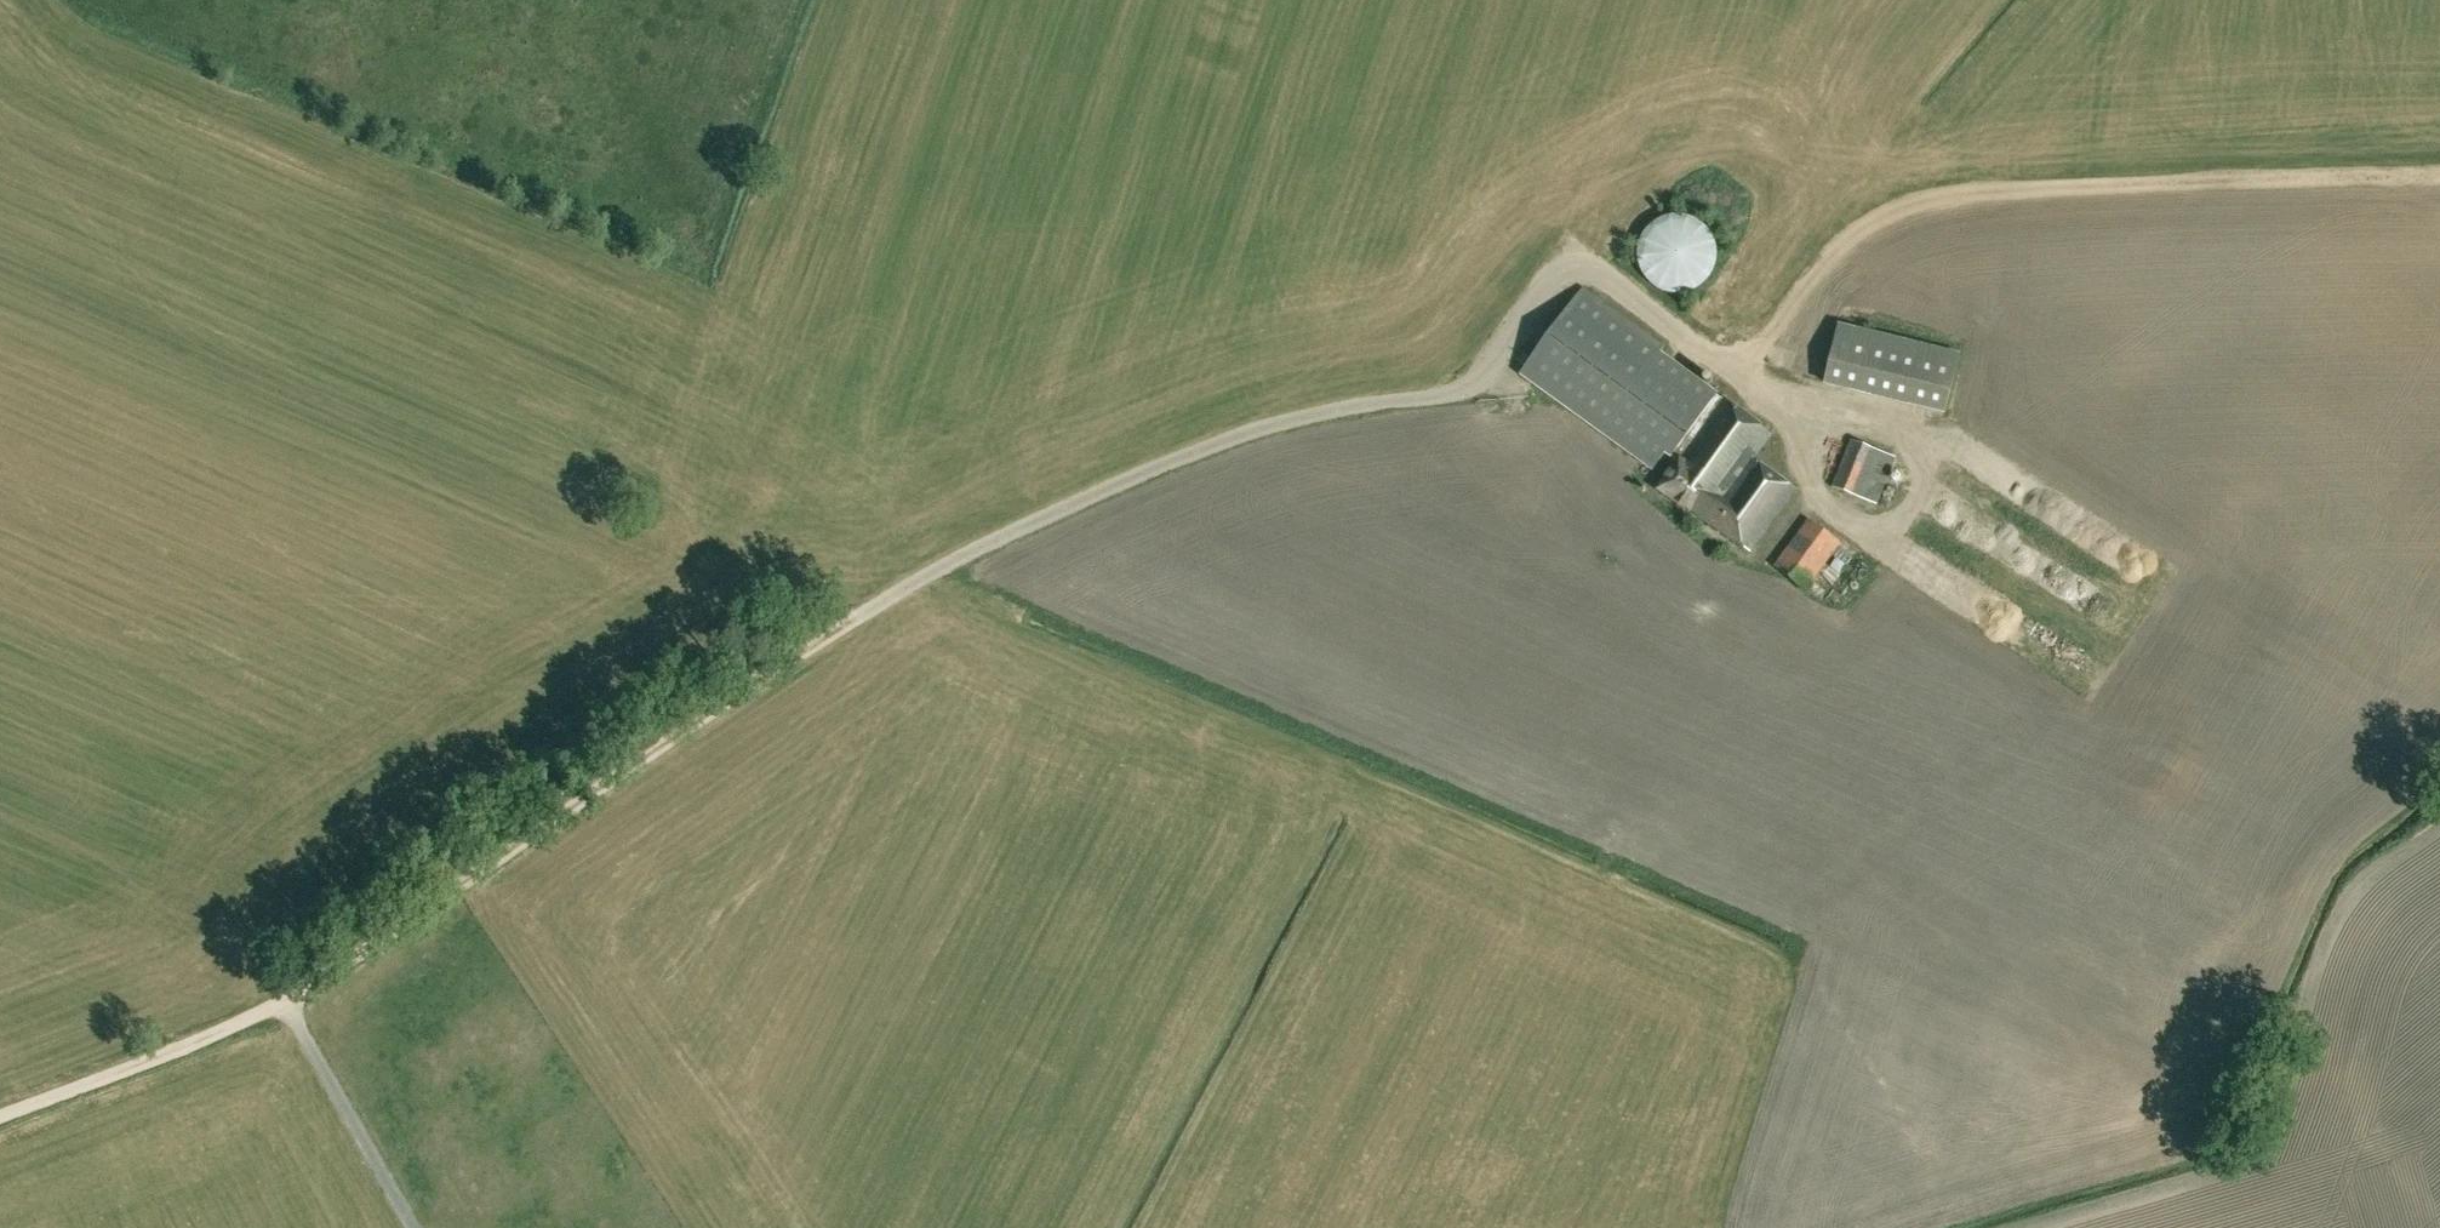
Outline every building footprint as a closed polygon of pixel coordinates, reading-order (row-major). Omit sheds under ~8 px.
[(1717,254),(1716,243),(1713,237),(1708,229),(1697,220),(1692,218),(1685,217),(1671,217),(1663,219),(1657,222),(1649,228),(1642,235),(1639,241),(1638,248),(1638,257),(1639,267),(1641,273),(1645,280),(1652,287),(1663,294),(1670,295),(1678,295),(1685,294),(1697,290),(1702,287),(1707,282),(1710,278),(1716,267),(1717,260),(1717,254)] [(1751,462),(1771,433),(1661,353),(1666,347),(1586,289),(1518,382),(1651,478),(1661,465),(1668,470),(1655,487),(1745,552),(1790,488),(1751,462)] [(1823,385),(1838,389),(1946,415),(1961,354),(1838,324),(1823,385)] [(1896,459),(1852,442),(1832,487),(1877,505),(1896,459)] [(1808,520),(1775,566),(1807,588),(1841,544),(1808,520)]
